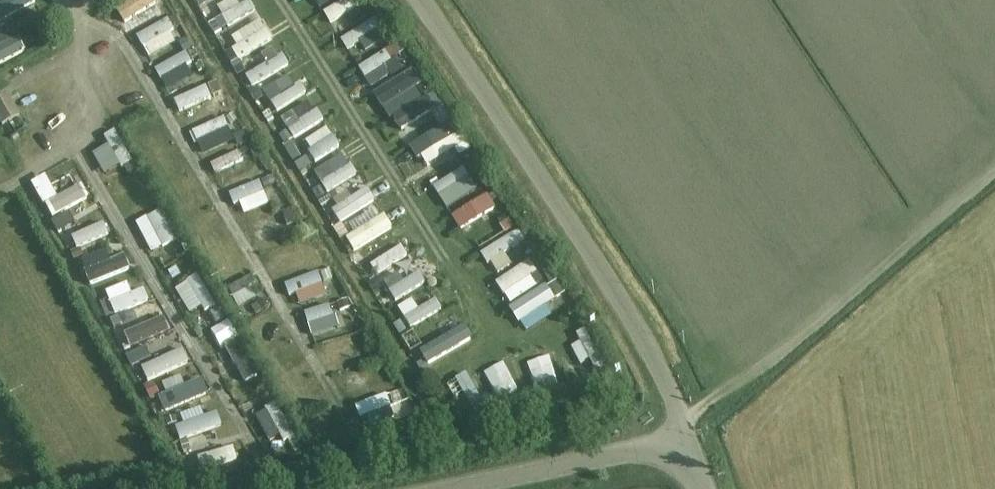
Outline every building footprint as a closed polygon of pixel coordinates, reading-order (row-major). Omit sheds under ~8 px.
[(122,19),(142,11),(137,0),(114,0),(122,19)] [(221,14),(245,0),(212,0),(221,14)] [(328,20),(358,3),(356,0),(317,0),(328,20)] [(368,5),(334,28),(341,38),(375,16),(368,5)] [(142,45),(172,29),(160,7),(130,23),(142,45)] [(221,27),(233,46),(265,26),(253,7),(221,27)] [(376,54),(385,48),(379,38),(350,56),(363,75),(382,63),(376,54)] [(179,40),(146,58),(158,79),(190,61),(179,40)] [(244,75),(283,53),(276,41),(238,64),(244,75)] [(400,56),(368,79),(380,95),(411,72),(400,56)] [(267,70),(272,81),(287,75),(282,64),(267,70)] [(293,69),(264,89),(270,99),(300,79),(293,69)] [(164,88),(169,101),(188,93),(192,104),(210,97),(201,74),(164,88)] [(397,119),(431,98),(422,83),(388,105),(397,119)] [(423,99),(433,114),(445,107),(435,91),(423,99)] [(2,126),(20,115),(8,93),(0,98),(0,123),(2,126)] [(279,113),(284,124),(317,110),(312,99),(279,113)] [(193,140),(227,130),(220,106),(185,117),(193,140)] [(443,110),(405,131),(410,140),(448,120),(443,110)] [(323,115),(297,127),(306,148),(332,137),(323,115)] [(454,119),(413,142),(419,153),(460,130),(454,119)] [(396,162),(410,145),(400,137),(386,153),(396,162)] [(204,151),(211,170),(239,160),(232,141),(204,151)] [(307,158),(318,180),(350,164),(338,141),(307,158)] [(427,172),(454,154),(447,144),(420,162),(427,172)] [(110,181),(136,168),(131,158),(105,172),(110,181)] [(253,168),(221,181),(226,193),(258,180),(253,168)] [(437,185),(442,194),(468,182),(463,172),(437,185)] [(78,173),(43,191),(49,202),(84,184),(78,173)] [(344,203),(362,193),(351,173),(333,184),(344,203)] [(486,195),(458,213),(471,233),(499,214),(486,195)] [(129,210),(143,240),(168,229),(153,199),(129,210)] [(264,213),(275,210),(272,200),(241,210),(247,231),(268,224),(264,213)] [(86,202),(63,212),(68,224),(91,214),(86,202)] [(380,208),(334,229),(339,240),(385,219),(380,208)] [(506,220),(474,240),(487,261),(502,252),(495,241),(512,231),(506,220)] [(390,226),(376,233),(381,242),(362,253),(368,263),(401,245),(390,226)] [(311,240),(298,243),(302,256),(315,252),(311,240)] [(85,270),(123,255),(118,242),(80,258),(85,270)] [(500,289),(520,278),(515,269),(531,260),(524,248),(488,268),(500,289)] [(36,252),(29,256),(38,274),(45,270),(36,252)] [(187,255),(160,265),(172,296),(199,286),(187,255)] [(386,288),(419,272),(413,260),(395,268),(392,261),(376,268),(386,288)] [(142,288),(137,275),(127,279),(123,268),(100,278),(110,302),(142,288)] [(217,284),(233,309),(252,297),(236,272),(217,284)] [(512,311),(549,287),(540,272),(503,296),(512,311)] [(435,297),(428,286),(411,296),(405,286),(390,295),(403,316),(435,297)] [(300,312),(306,311),(309,321),(330,316),(324,292),(297,299),(300,312)] [(187,309),(196,329),(217,320),(208,299),(187,309)] [(132,327),(157,320),(152,302),(127,309),(132,327)] [(249,310),(258,329),(265,326),(255,307),(249,310)] [(452,325),(447,316),(439,320),(433,311),(412,324),(423,343),(452,325)] [(573,330),(564,334),(572,353),(583,348),(587,359),(597,355),(580,316),(569,321),(573,330)] [(342,322),(315,330),(321,351),(348,343),(342,322)] [(209,345),(219,367),(244,355),(234,333),(209,345)] [(265,363),(275,359),(266,340),(256,345),(265,363)] [(526,348),(534,374),(552,368),(543,343),(526,348)] [(479,357),(488,376),(499,370),(505,383),(515,379),(500,347),(479,357)] [(164,371),(167,381),(187,373),(183,363),(164,371)] [(335,385),(353,377),(349,367),(331,375),(335,385)] [(172,390),(193,384),(191,375),(169,380),(172,390)] [(385,382),(347,390),(350,403),(388,395),(385,382)] [(248,401),(263,432),(285,422),(271,390),(248,401)] [(215,414),(211,402),(201,405),(198,397),(176,403),(183,425),(215,414)]
